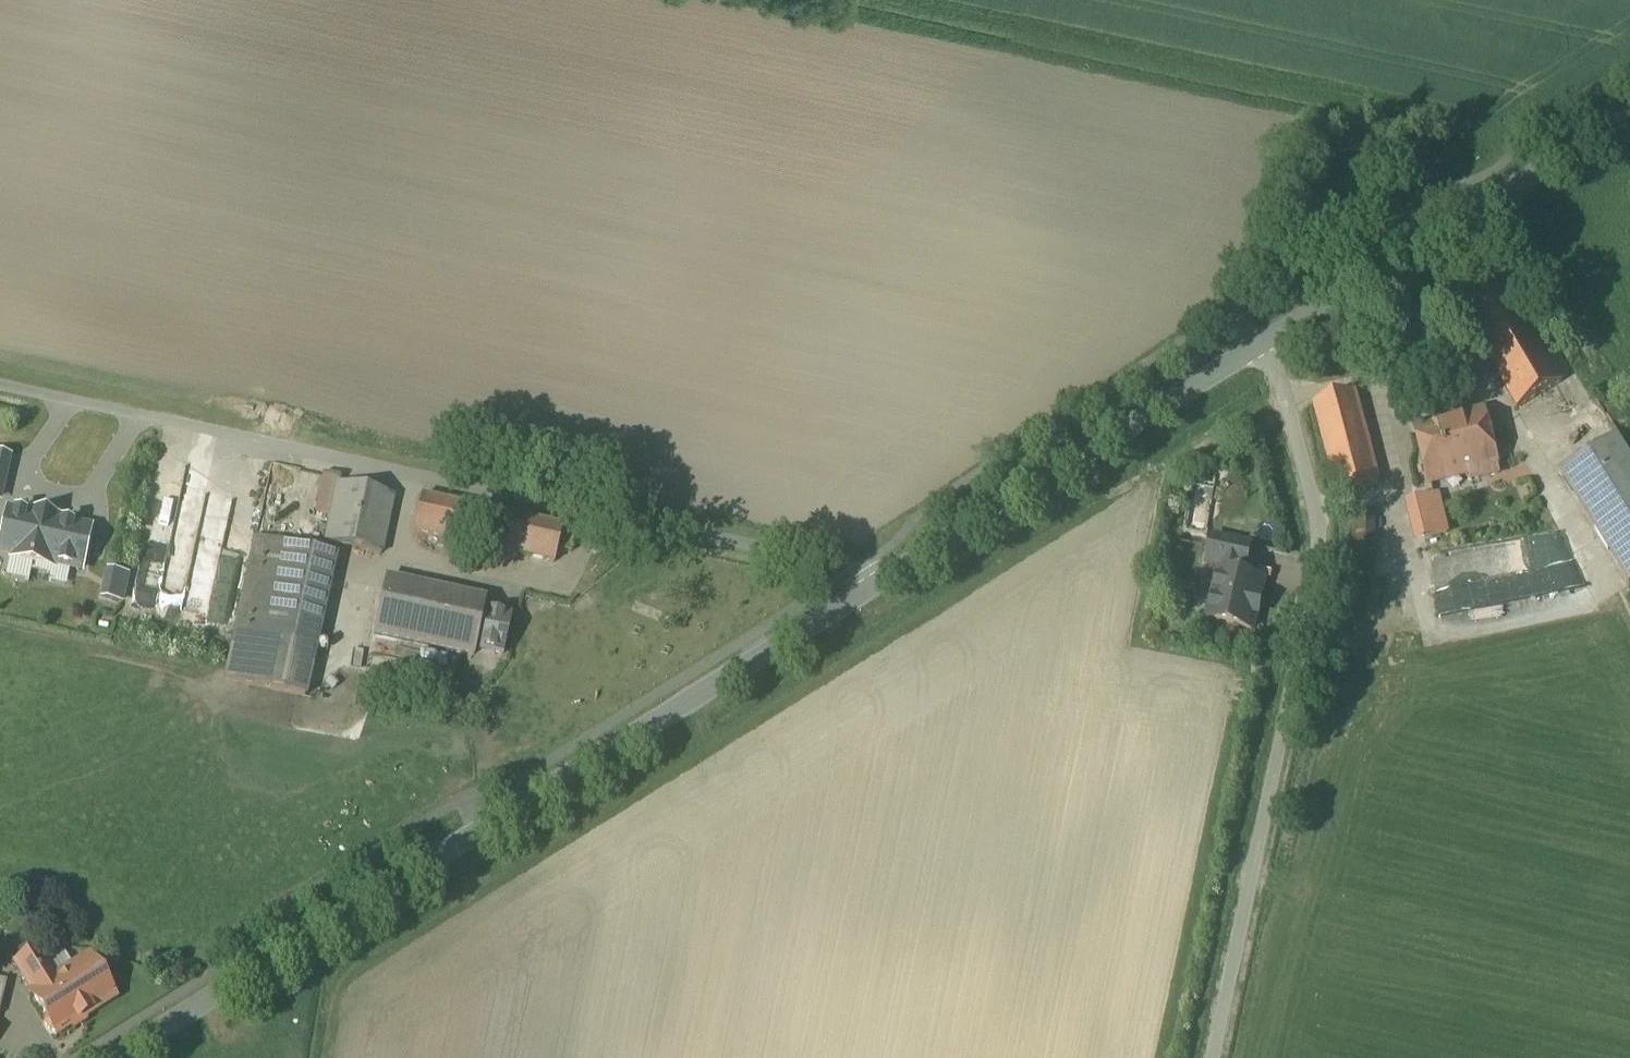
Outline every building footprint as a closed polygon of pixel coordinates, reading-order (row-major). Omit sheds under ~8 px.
[(1562,384),(1508,292),(1463,318),(1470,330),(1485,355),(1517,410),(1562,384)] [(1485,355),(1470,330),(1464,334),(1478,359),(1485,355)] [(1355,393),(1314,403),(1339,496),(1379,486),(1355,393)] [(1484,415),(1416,432),(1429,483),(1496,466),(1484,415)] [(1616,438),(1560,473),(1629,585),(1629,460),(1616,438)] [(10,459),(0,457),(0,502),(10,459)] [(393,497),(337,485),(324,542),(381,555),(393,497)] [(562,528),(421,497),(414,532),(554,563),(557,550),(562,528)] [(1432,498),(1416,502),(1422,531),(1439,528),(1432,498)] [(8,513),(0,551),(0,553),(13,556),(12,560),(34,565),(39,541),(44,517),(31,514),(31,518),(8,513)] [(39,541),(34,565),(51,568),(52,564),(81,570),(89,530),(56,523),(57,520),(44,517),(39,541)] [(575,531),(562,528),(557,550),(570,553),(575,531)] [(335,555),(255,538),(224,681),(304,698),(335,555)] [(1251,549),(1213,540),(1207,565),(1221,568),(1245,574),(1251,549)] [(1245,574),(1221,568),(1209,621),(1251,631),(1255,615),(1258,616),(1261,601),(1259,600),(1262,584),(1244,580),(1245,574)] [(484,603),(385,582),(374,634),(473,656),(474,649),(482,613),(484,603)] [(508,618),(482,613),(474,649),(501,654),(508,618)] [(23,946),(12,952),(19,963),(30,956),(23,946)] [(19,963),(15,966),(32,993),(57,978),(39,950),(30,956),(19,963)] [(32,993),(31,994),(57,1035),(113,999),(88,958),(57,978),(32,993)]
